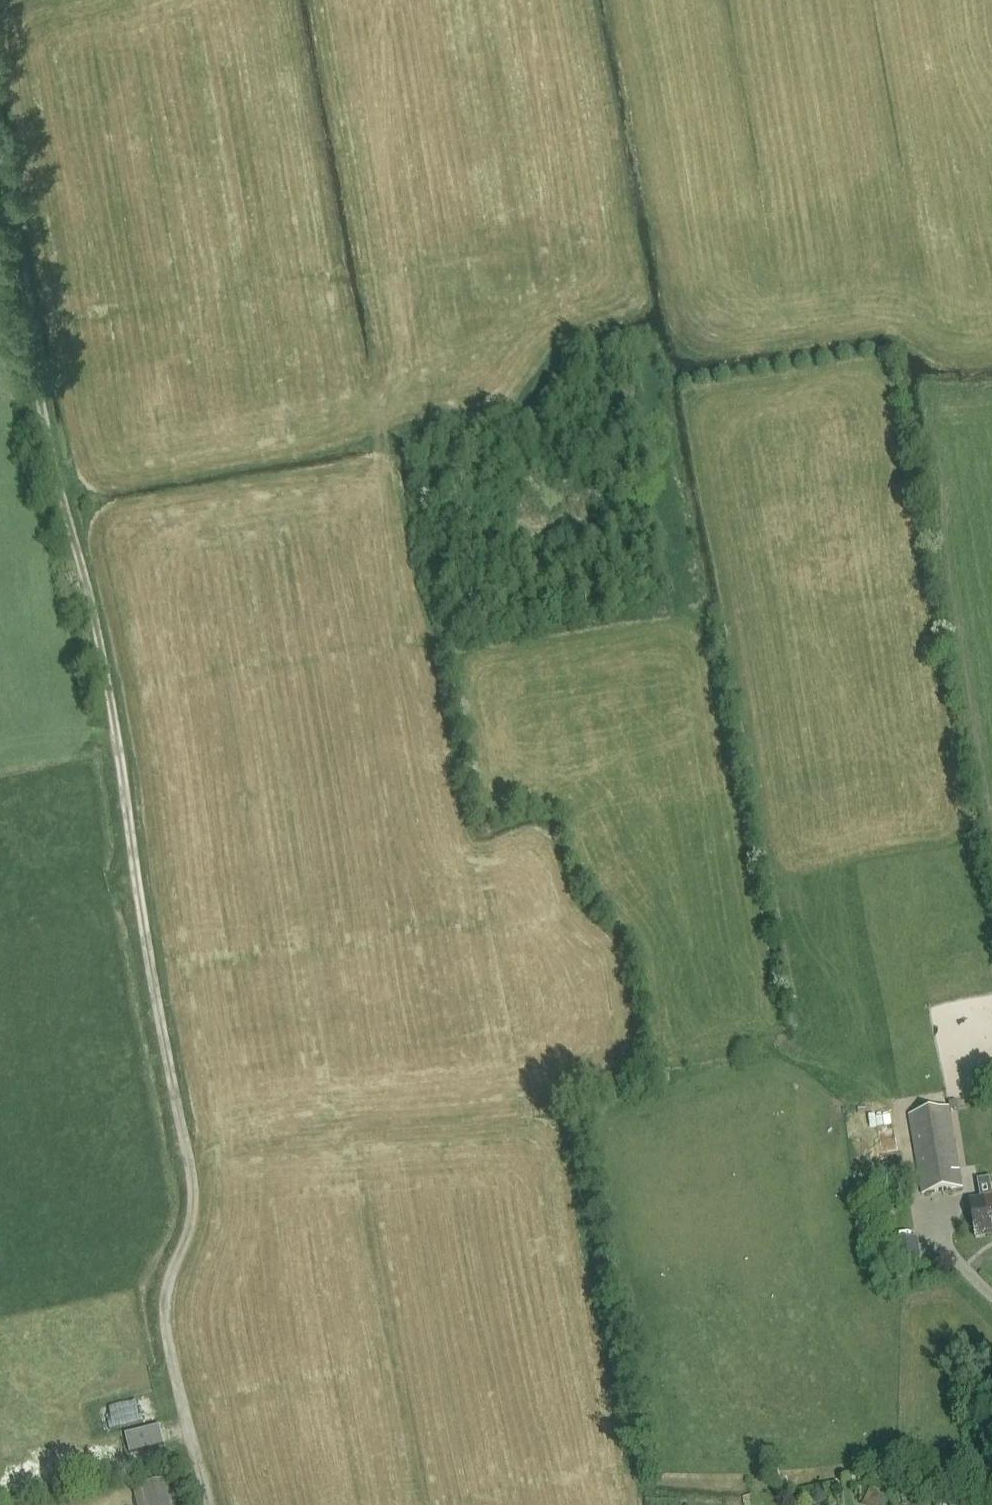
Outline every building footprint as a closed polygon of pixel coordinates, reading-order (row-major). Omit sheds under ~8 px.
[(962,1188),(949,1108),(909,1115),(922,1194),(962,1188)] [(991,1236),(991,1198),(989,1180),(978,1182),(981,1201),(970,1202),(976,1239),(991,1236)] [(923,1237),(900,1239),(901,1258),(924,1256),(923,1237)] [(124,1401),(127,1420),(150,1416),(147,1397),(124,1401)] [(158,1423),(156,1415),(128,1423),(130,1431),(158,1423)] [(164,1446),(160,1428),(126,1436),(130,1455),(164,1446)] [(171,1481),(134,1489),(138,1504),(177,1504),(171,1481)] [(870,1490),(863,1504),(881,1504),(884,1497),(870,1490)]
